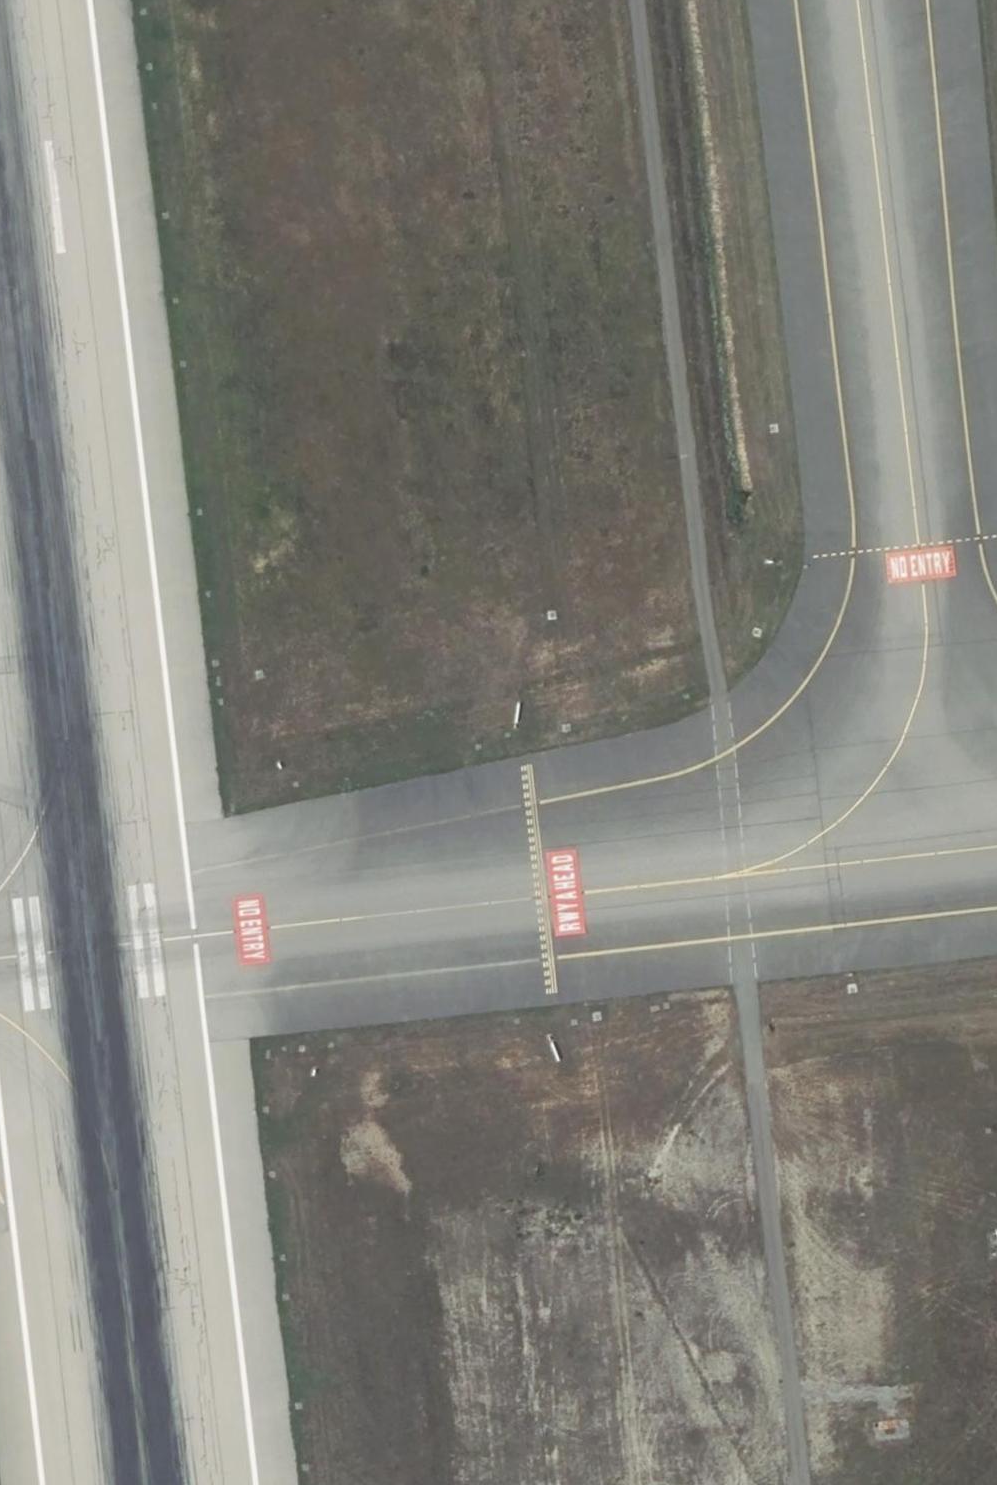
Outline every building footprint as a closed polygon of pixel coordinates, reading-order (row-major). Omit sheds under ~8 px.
[(873,1445),(907,1442),(905,1422),(872,1425),(873,1445)]
